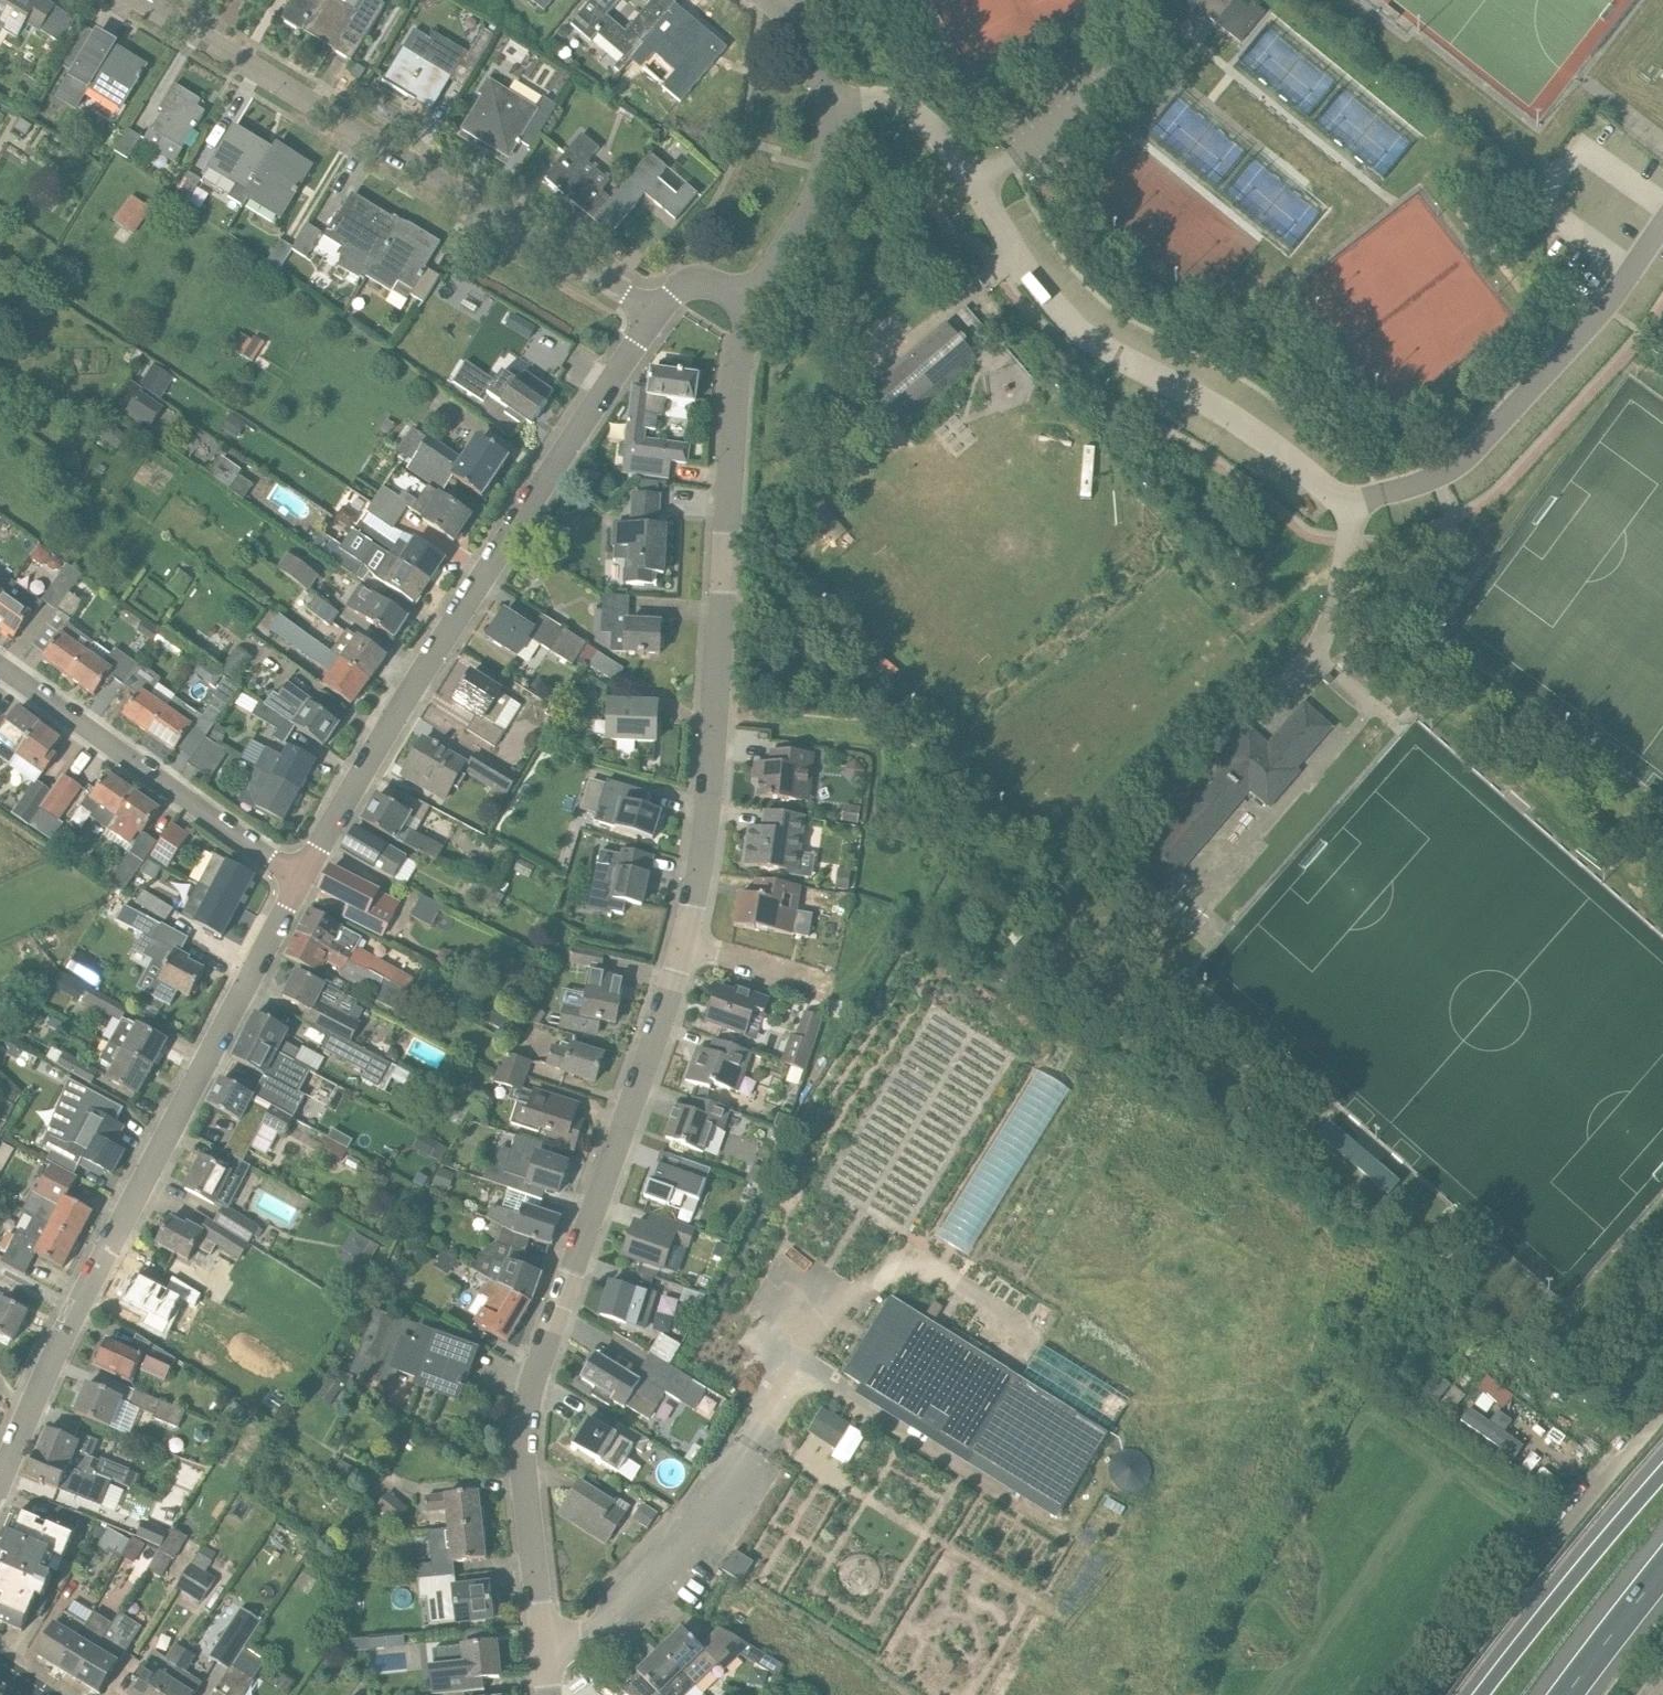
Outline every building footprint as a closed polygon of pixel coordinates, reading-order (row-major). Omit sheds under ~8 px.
[(77,20),(44,0),(0,0),(0,27),(18,38),(29,21),(41,28),(40,30),(63,44),(77,20)] [(335,0),(295,0),(282,20),(301,32),(304,28),(315,11),(325,17),(335,0)] [(386,7),(386,6),(376,0),(364,0),(357,11),(339,0),(335,0),(325,17),(315,11),(304,28),(335,47),(333,51),(352,62),(386,7)] [(544,12),(554,0),(530,0),(544,12)] [(606,16),(619,0),(591,0),(570,24),(591,42),(597,35),(623,58),(615,68),(620,73),(644,46),(677,6),(670,0),(654,0),(625,33),(606,16)] [(1190,14),(1201,0),(1207,5),(1202,12),(1216,24),(1244,47),(1269,16),(1249,0),(1172,0),(1190,14)] [(681,103),(727,48),(677,6),(644,46),(675,72),(662,87),(681,103)] [(464,88),(496,35),(485,29),(462,66),(460,65),(468,52),(432,31),(432,40),(415,29),(403,48),(384,81),(433,111),(450,81),(464,88)] [(121,108),(147,66),(114,47),(117,43),(99,33),(60,99),(78,109),(90,90),(121,108)] [(360,80),(366,70),(358,65),(352,75),(360,80)] [(537,109),(488,78),(478,94),(482,96),(462,129),(484,142),(487,136),(512,152),(517,143),(519,144),(520,142),(531,148),(557,106),(544,98),(537,109)] [(197,127),(203,116),(195,111),(201,100),(175,84),(160,109),(163,111),(146,140),(177,158),(182,149),(196,127),(197,127)] [(631,123),(636,116),(621,106),(617,114),(631,123)] [(211,170),(237,186),(227,200),(242,210),(247,200),(275,153),(236,128),(211,170)] [(128,159),(141,137),(128,129),(115,151),(128,159)] [(595,221),(612,200),(602,192),(610,181),(587,162),(599,149),(582,134),(545,178),(595,221)] [(282,220),(308,177),(305,175),(310,167),(278,147),(275,153),(247,200),(282,220)] [(677,221),(699,194),(652,154),(648,158),(612,200),(595,221),(611,234),(646,194),(677,221)] [(188,202),(201,180),(189,173),(176,194),(188,202)] [(135,235),(153,210),(133,195),(115,221),(135,235)] [(394,221),(354,197),(341,217),(338,216),(325,238),(340,247),(337,266),(357,277),(360,272),(368,277),(402,221),(401,221),(398,217),(394,221)] [(904,233),(913,219),(903,213),(895,227),(904,233)] [(423,304),(440,276),(424,267),(438,243),(409,226),(409,224),(402,221),(368,277),(405,298),(407,294),(423,304)] [(307,259),(322,233),(308,224),(294,248),(293,250),(307,259)] [(280,270),(293,250),(294,248),(282,240),(268,262),(280,270)] [(902,424),(977,359),(947,324),(871,389),(902,424)] [(249,357),(261,340),(254,335),(242,353),(249,357)] [(163,398),(177,374),(156,362),(142,385),(163,398)] [(496,382),(466,362),(453,382),(484,402),(488,394),(501,403),(501,405),(507,409),(505,413),(523,425),(526,420),(533,424),(549,401),(547,401),(554,391),(527,371),(520,381),(504,370),(496,382)] [(695,373),(684,369),(683,371),(679,371),(679,373),(652,369),(650,387),(634,385),(623,472),(669,479),(671,461),(687,463),(690,446),(645,439),(648,414),(654,415),(654,417),(662,417),(662,416),(663,416),(665,409),(664,409),(667,398),(695,402),(698,376),(695,375),(695,373)] [(151,426),(164,405),(141,390),(143,387),(132,380),(113,409),(141,427),(144,422),(151,426)] [(237,437),(245,423),(230,414),(222,428),(237,437)] [(427,440),(412,431),(398,451),(413,461),(408,469),(443,492),(453,477),(483,498),(509,458),(496,449),(496,448),(494,446),(493,447),(480,439),(464,463),(428,438),(427,440)] [(224,458),(212,479),(247,499),(255,484),(242,477),(246,470),(224,458)] [(472,515),(429,487),(419,501),(404,492),(400,498),(384,487),(375,500),(401,517),(408,507),(424,517),(422,521),(454,542),(472,515)] [(660,516),(661,496),(632,495),(630,526),(613,525),(612,549),(615,549),(614,560),(628,562),(628,572),(627,585),(645,585),(645,574),(665,575),(667,528),(654,527),(655,515),(660,516)] [(393,529),(401,517),(375,500),(367,512),(393,529)] [(356,577),(364,564),(318,535),(310,548),(356,577)] [(444,556),(416,537),(410,546),(400,539),(389,555),(429,581),(444,556)] [(414,604),(429,581),(389,555),(375,577),(414,604)] [(305,590),(315,574),(288,556),(277,571),(305,590)] [(59,609),(70,593),(83,575),(66,564),(42,598),(59,609)] [(184,598),(195,581),(181,571),(169,587),(184,598)] [(15,582),(0,572),(0,603),(15,582)] [(45,603),(15,582),(0,603),(0,620),(4,623),(0,628),(15,639),(31,615),(35,617),(45,603)] [(395,639),(409,618),(360,585),(347,608),(377,627),(376,629),(379,630),(380,629),(395,639)] [(70,624),(84,603),(70,593),(59,609),(48,624),(59,632),(66,621),(70,624)] [(659,654),(661,623),(628,621),(630,596),(604,595),(602,634),(612,634),(612,651),(624,652),(639,653),(639,654),(645,655),(645,653),(659,654)] [(331,626),(340,613),(317,597),(308,610),(331,626)] [(533,629),(507,613),(500,624),(498,622),(487,638),(519,658),(531,639),(573,665),(587,643),(565,629),(542,615),(533,629)] [(332,652),(281,616),(280,617),(369,681),(387,656),(359,635),(359,637),(348,629),(332,652)] [(352,705),(369,681),(280,617),(271,629),(334,673),(324,686),(325,686),(324,688),(338,699),(340,697),(352,705)] [(153,642),(160,631),(144,620),(137,631),(153,642)] [(71,678),(89,652),(88,651),(94,642),(77,630),(78,629),(70,624),(66,621),(59,632),(58,634),(61,635),(44,659),(71,678)] [(233,679),(249,657),(235,647),(219,669),(233,679)] [(139,664),(115,649),(105,663),(89,652),(71,678),(96,696),(105,682),(110,685),(114,678),(125,686),(141,664),(139,663),(139,664)] [(615,682),(624,668),(599,652),(589,666),(615,682)] [(214,687),(222,676),(201,661),(193,672),(214,687)] [(151,735),(169,708),(151,696),(162,679),(141,664),(125,686),(139,695),(124,716),(151,735)] [(503,693),(472,673),(467,680),(466,679),(463,684),(464,685),(454,701),(477,716),(468,730),(496,747),(505,732),(495,726),(511,700),(502,694),(503,693)] [(184,719),(169,708),(151,735),(176,752),(193,727),(208,737),(228,706),(229,706),(240,688),(226,678),(213,696),(215,697),(203,716),(192,709),(184,719)] [(325,711),(285,683),(277,693),(273,689),(263,703),(296,726),(325,746),(340,725),(324,713),(325,711)] [(286,744),(296,726),(263,703),(260,701),(252,714),(278,730),(274,738),(286,744)] [(655,742),(657,704),(608,702),(606,740),(655,742)] [(1298,769),(1333,728),(1304,703),(1268,744),(1248,728),(1239,720),(1223,737),(1233,745),(1217,763),(1220,766),(1140,859),(1155,873),(1148,882),(1162,894),(1169,885),(1170,885),(1250,792),(1269,808),(1301,772),(1298,769)] [(19,712),(10,725),(5,722),(1,728),(0,727),(0,758),(11,766),(9,769),(10,770),(18,758),(40,726),(19,712)] [(222,742),(227,728),(217,724),(211,738),(222,742)] [(18,758),(38,772),(44,777),(57,758),(52,755),(61,741),(40,726),(18,758)] [(446,801),(463,772),(468,764),(438,747),(439,745),(434,743),(433,744),(422,738),(401,774),(446,801)] [(200,770),(206,762),(216,746),(206,739),(190,763),(189,763),(188,764),(201,772),(201,771),(200,770)] [(299,751),(289,746),(282,758),(264,749),(255,766),(300,792),(316,760),(308,756),(309,754),(300,749),(299,751)] [(811,771),(812,755),(772,751),(771,766),(756,765),(755,780),(760,781),(759,798),(802,802),(805,770),(811,771)] [(468,764),(463,772),(506,799),(518,779),(475,752),(468,764)] [(284,822),(300,792),(255,766),(238,798),(284,822)] [(108,832),(135,793),(109,774),(91,800),(88,798),(85,802),(82,807),(94,815),(91,818),(108,830),(107,831),(108,832)] [(59,821),(83,788),(64,775),(59,784),(52,794),(42,810),(59,821)] [(607,780),(602,795),(596,821),(654,838),(662,813),(640,806),(644,790),(629,785),(607,780)] [(42,810),(52,794),(36,782),(14,814),(31,826),(42,810)] [(431,808),(402,791),(394,805),(378,795),(376,800),(372,800),(369,805),(371,809),(363,822),(399,843),(437,861),(445,846),(417,833),(431,808)] [(124,892),(159,843),(145,833),(160,810),(135,793),(108,832),(133,849),(131,854),(128,852),(108,881),(124,892)] [(1240,869),(1262,841),(1249,830),(1260,817),(1245,805),(1223,832),(1237,844),(1226,858),(1240,869)] [(859,825),(862,809),(846,807),(843,823),(859,825)] [(797,872),(805,819),(765,814),(763,831),(750,829),(745,864),(797,872)] [(169,867),(189,838),(173,826),(152,855),(169,867)] [(395,879),(408,857),(357,828),(343,851),(375,870),(395,879)] [(617,913),(619,902),(641,907),(648,877),(646,877),(649,863),(601,853),(601,851),(590,849),(587,865),(598,867),(595,880),(594,879),(591,891),(588,907),(617,913)] [(226,863),(210,855),(195,883),(216,895),(238,907),(255,875),(247,871),(248,869),(239,864),(237,866),(227,861),(226,863)] [(381,876),(354,862),(347,876),(332,868),(321,891),(350,906),(345,916),(383,936),(396,912),(370,899),(375,890),(381,876)] [(850,892),(853,874),(840,871),(837,890),(850,892)] [(793,936),(801,888),(756,880),(753,897),(740,895),(735,927),(756,931),(756,930),(793,936)] [(166,921),(175,909),(144,890),(136,903),(166,921)] [(839,894),(837,909),(847,910),(850,896),(839,894)] [(222,937),(238,907),(216,895),(200,926),(205,928),(204,930),(213,935),(214,933),(222,937)] [(432,927),(443,905),(424,896),(413,917),(432,927)] [(298,935),(398,986),(404,973),(351,945),(357,933),(344,926),(310,911),(298,935)] [(154,940),(162,925),(138,913),(130,928),(154,940)] [(398,986),(298,935),(286,958),(320,974),(325,965),(327,966),(329,963),(340,969),(339,972),(378,992),(374,1000),(391,1008),(406,1015),(416,995),(398,986)] [(175,951),(160,943),(154,956),(168,964),(160,981),(191,997),(193,993),(195,994),(199,986),(197,985),(205,971),(188,962),(190,959),(176,951),(175,951)] [(616,1023),(620,1001),(612,999),(616,980),(605,977),(607,967),(601,966),(604,954),(572,948),(570,963),(591,968),(583,1005),(563,1001),(558,1028),(598,1036),(601,1021),(616,1023)] [(77,954),(67,970),(94,987),(105,971),(77,954)] [(528,990),(534,977),(521,970),(514,982),(528,990)] [(361,1022),(338,1010),(331,1006),(339,992),(327,986),(299,971),(284,998),(305,1010),(302,1017),(331,1032),(351,1043),(361,1022)] [(78,981),(71,993),(122,1021),(129,1009),(78,981)] [(736,994),(719,988),(707,1024),(745,1037),(754,1012),(764,1015),(769,1001),(738,990),(736,994)] [(257,1013),(245,1037),(303,1068),(303,1066),(295,1062),(301,1051),(285,1042),(291,1030),(257,1013)] [(813,1047),(822,1020),(805,1015),(797,1041),(789,1039),(781,1061),(806,1069),(813,1047)] [(137,1025),(128,1021),(124,1029),(119,1026),(110,1043),(153,1067),(167,1041),(137,1025)] [(379,1088),(392,1064),(351,1043),(331,1032),(322,1050),(366,1073),(363,1079),(379,1088)] [(303,1068),(245,1037),(234,1059),(266,1077),(255,1098),(294,1119),(305,1097),(298,1093),(303,1083),(309,1071),(303,1068)] [(752,1054),(715,1041),(711,1053),(698,1049),(686,1082),(710,1090),(712,1085),(738,1094),(752,1054)] [(137,1095),(153,1067),(110,1043),(100,1060),(113,1067),(108,1078),(137,1095)] [(604,1056),(571,1045),(567,1053),(552,1048),(546,1066),(562,1070),(562,1072),(595,1083),(604,1056)] [(504,1053),(499,1069),(527,1077),(532,1062),(504,1053)] [(92,1085),(99,1072),(64,1054),(57,1066),(92,1085)] [(1068,1085),(1034,1067),(940,1238),(975,1257),(1068,1085)] [(522,1092),(527,1077),(499,1069),(495,1083),(522,1092)] [(255,1098),(222,1080),(209,1106),(242,1123),(227,1154),(232,1156),(246,1164),(265,1126),(274,1131),(285,1137),(290,1127),(294,1119),(255,1098)] [(125,1126),(115,1120),(120,1110),(86,1091),(53,1151),(80,1165),(96,1172),(98,1167),(112,1175),(125,1151),(114,1145),(125,1126)] [(573,1120),(577,1106),(533,1092),(525,1114),(516,1110),(511,1124),(540,1134),(541,1131),(548,1133),(547,1138),(574,1145),(582,1122),(573,1120)] [(723,1133),(731,1112),(695,1099),(690,1113),(677,1108),(667,1139),(683,1145),(682,1146),(703,1154),(712,1129),(723,1133)] [(14,1109),(0,1101),(0,1120),(6,1123),(14,1109)] [(787,1130),(791,1118),(779,1114),(775,1125),(787,1130)] [(548,1158),(551,1147),(517,1136),(512,1150),(499,1146),(492,1167),(488,1165),(483,1179),(506,1187),(506,1188),(529,1196),(532,1186),(558,1194),(568,1165),(548,1158)] [(344,1160),(349,1150),(327,1138),(321,1147),(344,1160)] [(53,1151),(48,1160),(51,1162),(74,1175),(80,1165),(53,1151)] [(226,1169),(216,1163),(204,1158),(188,1190),(217,1204),(233,1175),(241,1179),(248,1165),(246,1164),(232,1156),(226,1169)] [(700,1203),(712,1169),(683,1159),(678,1173),(659,1166),(652,1185),(650,1184),(645,1198),(670,1207),(675,1194),(700,1203)] [(82,1237),(85,1231),(83,1230),(93,1212),(66,1198),(78,1177),(74,1175),(51,1162),(34,1193),(47,1200),(38,1218),(78,1240),(80,1236),(82,1237)] [(765,1186),(770,1170),(754,1164),(748,1181),(765,1186)] [(538,1212),(543,1202),(529,1196),(506,1188),(500,1208),(492,1206),(487,1219),(495,1223),(515,1234),(530,1239),(551,1246),(553,1241),(555,1240),(558,1234),(556,1231),(560,1219),(538,1212)] [(249,1245),(260,1227),(225,1206),(214,1221),(249,1245)] [(695,1230),(653,1215),(649,1229),(636,1225),(625,1257),(663,1270),(673,1243),(688,1249),(695,1230)] [(78,1240),(38,1218),(35,1217),(26,1233),(19,1230),(2,1263),(25,1275),(37,1252),(63,1268),(72,1251),(74,1251),(77,1245),(76,1244),(78,1240)] [(187,1226),(171,1218),(158,1244),(190,1261),(197,1250),(197,1248),(212,1255),(217,1246),(240,1260),(241,1259),(244,1260),(251,1247),(209,1219),(203,1231),(188,1223),(187,1226)] [(525,1254),(530,1239),(515,1234),(495,1223),(486,1240),(497,1244),(479,1255),(472,1268),(531,1304),(542,1274),(520,1267),(524,1253),(525,1254)] [(369,1262),(379,1245),(371,1239),(361,1257),(369,1262)] [(508,1343),(531,1304),(472,1268),(465,1282),(488,1295),(487,1296),(490,1298),(482,1308),(475,1322),(508,1343)] [(121,1275),(108,1300),(136,1312),(131,1317),(149,1326),(161,1293),(176,1298),(184,1279),(157,1271),(149,1287),(121,1275)] [(650,1289),(654,1278),(632,1271),(628,1284),(630,1284),(628,1289),(611,1283),(601,1316),(628,1324),(636,1326),(648,1330),(660,1292),(650,1289)] [(659,1318),(673,1322),(679,1300),(666,1296),(659,1318)] [(0,1298),(0,1335),(13,1341),(29,1312),(0,1298)] [(1062,1511),(1110,1434),(891,1298),(844,1375),(1062,1511)] [(414,1341),(398,1334),(403,1320),(375,1309),(351,1373),(392,1389),(398,1373),(416,1379),(414,1385),(455,1399),(460,1386),(462,1387),(464,1381),(462,1381),(474,1348),(419,1328),(414,1341)] [(165,1383),(176,1360),(155,1346),(137,1335),(131,1350),(106,1339),(101,1350),(97,1351),(94,1354),(93,1358),(96,1362),(94,1364),(134,1383),(135,1381),(134,1380),(137,1375),(141,1376),(142,1373),(165,1383)] [(693,1380),(651,1354),(638,1375),(618,1362),(615,1367),(597,1356),(590,1367),(588,1368),(584,1374),(585,1376),(583,1380),(596,1388),(592,1395),(621,1413),(626,1406),(649,1420),(665,1392),(680,1402),(693,1380)] [(1507,1408),(1517,1393),(1489,1374),(1479,1388),(1507,1408)] [(331,1403),(341,1388),(328,1380),(318,1395),(331,1403)] [(112,1428),(124,1399),(90,1383),(77,1413),(112,1428)] [(1449,1414),(1464,1396),(1453,1387),(1438,1404),(1449,1414)] [(177,1408),(162,1402),(136,1392),(130,1406),(155,1416),(171,1423),(177,1408)] [(811,1435),(841,1447),(850,1425),(838,1421),(841,1414),(823,1407),(811,1435)] [(1490,1422),(1470,1408),(1461,1421),(1513,1457),(1522,1444),(1505,1433),(1513,1421),(1498,1411),(1490,1422)] [(611,1433),(588,1419),(572,1445),(618,1474),(633,1448),(642,1454),(650,1441),(618,1421),(611,1433)] [(123,1487),(124,1484),(113,1479),(118,1468),(88,1458),(93,1448),(81,1443),(48,1430),(38,1454),(103,1479),(123,1487)] [(64,1482),(96,1495),(103,1479),(38,1454),(36,1460),(28,1478),(61,1491),(64,1482)] [(613,1502),(580,1482),(566,1503),(579,1511),(571,1524),(606,1545),(631,1507),(616,1498),(613,1502)] [(481,1511),(478,1492),(426,1497),(428,1514),(446,1512),(447,1530),(482,1527),(482,1522),(484,1522),(483,1511),(481,1511)] [(398,1525),(410,1509),(388,1493),(376,1508),(398,1525)] [(101,1522),(107,1507),(84,1498),(78,1513),(101,1522)] [(648,1529),(657,1514),(642,1505),(633,1519),(648,1529)] [(44,1533),(39,1530),(42,1524),(19,1513),(9,1534),(5,1533),(0,1546),(0,1621),(44,1533)] [(79,1534),(54,1523),(49,1535),(44,1533),(0,1621),(0,1623),(21,1633),(31,1615),(41,1619),(49,1601),(44,1599),(53,1577),(49,1575),(55,1563),(61,1564),(64,1561),(75,1540),(79,1534)] [(121,1556),(130,1540),(106,1527),(98,1544),(121,1556)] [(483,1530),(482,1527),(447,1530),(449,1549),(442,1549),(443,1563),(417,1566),(419,1581),(456,1577),(455,1563),(486,1560),(484,1541),(486,1541),(485,1530),(483,1530)] [(172,1565),(188,1537),(173,1528),(148,1570),(161,1578),(170,1564),(172,1565)] [(734,1552),(723,1571),(732,1576),(741,1583),(753,1564),(743,1557),(734,1552)] [(202,1604),(217,1579),(205,1572),(211,1563),(197,1555),(176,1588),(202,1604)] [(493,1619),(492,1616),(489,1586),(457,1589),(456,1577),(419,1581),(421,1599),(425,1599),(428,1626),(493,1619)] [(250,1610),(216,1658),(229,1668),(263,1620),(250,1610)] [(59,1669),(76,1643),(87,1624),(66,1612),(38,1655),(59,1669)] [(78,1680),(113,1624),(95,1612),(87,1625),(87,1624),(76,1643),(59,1669),(78,1680)] [(142,1627),(120,1613),(113,1624),(78,1680),(101,1694),(126,1651),(127,1652),(142,1627)] [(743,1656),(727,1646),(735,1634),(725,1624),(702,1647),(683,1628),(660,1651),(695,1687),(720,1663),(728,1670),(743,1656)] [(362,1659),(368,1651),(367,1643),(351,1644),(352,1659),(362,1659)] [(483,1692),(481,1680),(499,1678),(495,1643),(461,1647),(463,1663),(426,1665),(427,1694),(448,1694),(483,1692)] [(188,1651),(176,1644),(166,1660),(153,1653),(135,1683),(138,1685),(131,1694),(160,1694),(185,1657),(188,1651)] [(695,1687),(660,1651),(638,1672),(654,1690),(648,1694),(687,1694),(695,1687)] [(185,1657),(160,1694),(198,1694),(205,1684),(187,1671),(194,1661),(185,1657)] [(254,1681),(232,1666),(213,1694),(245,1694),(254,1681)]
